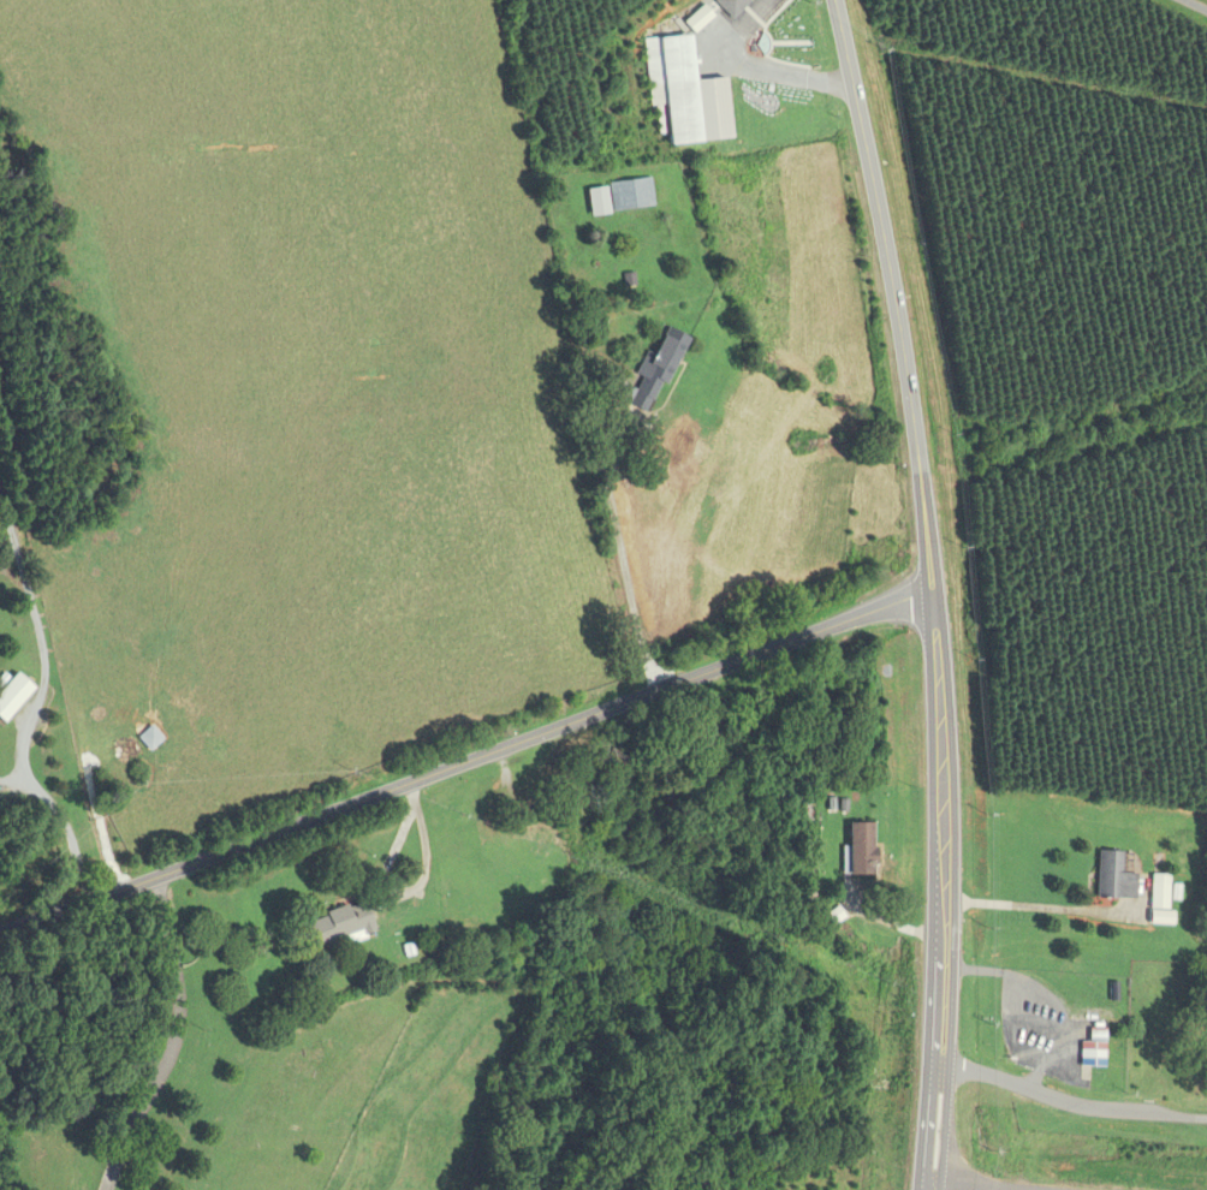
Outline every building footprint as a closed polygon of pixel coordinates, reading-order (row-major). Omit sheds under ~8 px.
[(728,19),(747,0),(712,0),(711,1),(728,19)] [(711,17),(700,6),(681,24),(692,35),(711,17)] [(722,79),(689,81),(686,36),(643,39),(647,107),(660,106),(663,145),(726,140),(722,79)] [(686,340),(662,327),(629,387),(621,383),(613,397),(644,415),(686,340)] [(164,741),(152,727),(139,739),(151,753),(164,741)] [(875,823),(851,823),(851,873),(875,873),(875,823)] [(1132,901),(1133,874),(1120,874),(1120,853),(1095,852),(1094,900),(1132,901)] [(378,929),(368,900),(306,921),(316,951),(378,929)] [(1106,1066),(1106,1034),(1083,1034),(1083,1066),(1106,1066)]
